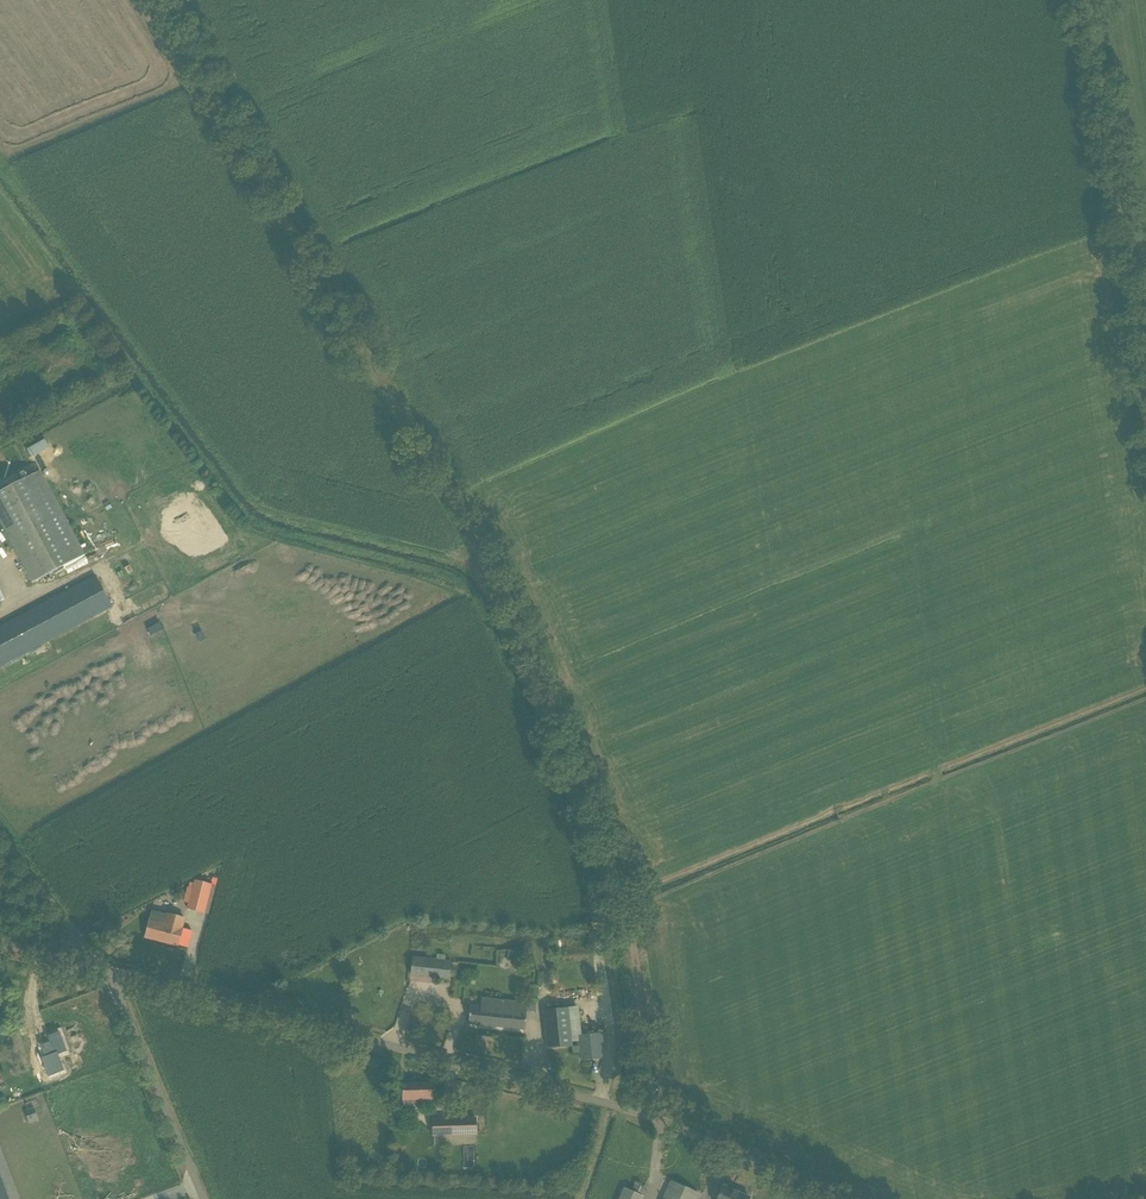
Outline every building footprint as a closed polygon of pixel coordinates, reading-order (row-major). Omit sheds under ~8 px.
[(32,582),(85,554),(41,471),(0,493),(0,522),(32,582)] [(112,607),(96,577),(0,628),(0,667),(112,607)] [(187,909),(204,914),(212,885),(195,881),(187,909)] [(177,946),(178,947),(185,919),(166,914),(166,915),(152,911),(145,938),(177,946)] [(105,926),(102,935),(111,939),(114,929),(105,926)] [(508,951),(507,961),(515,962),(514,970),(523,971),(525,953),(508,951)] [(411,976),(448,979),(450,961),(413,957),(411,976)] [(529,1000),(537,1000),(538,987),(530,986),(529,1000)] [(469,1024),(524,1030),(526,1018),(527,1003),(489,1000),(488,1008),(471,1006),(470,1013),(469,1024)] [(544,1012),(548,1049),(572,1047),(568,1009),(544,1012)] [(344,1011),(342,1020),(349,1022),(352,1013),(344,1011)] [(413,1017),(410,1025),(416,1027),(419,1020),(413,1017)] [(43,1046),(47,1058),(43,1059),(50,1076),(63,1071),(57,1055),(66,1051),(59,1033),(49,1037),(51,1043),(43,1046)] [(580,1046),(582,1061),(602,1059),(600,1044),(603,1043),(602,1034),(577,1036),(578,1046),(580,1046)] [(432,1083),(402,1084),(403,1106),(423,1106),(422,1100),(432,1100),(432,1083)] [(433,1120),(433,1137),(476,1135),(476,1118),(433,1120)] [(0,1177),(0,1198),(8,1198),(0,1177)] [(632,1190),(638,1193),(642,1184),(636,1182),(632,1190)] [(698,1194),(671,1182),(663,1198),(696,1198),(698,1194)] [(717,1198),(749,1198),(750,1198),(723,1186),(722,1188),(721,1189),(718,1194),(719,1195),(717,1198)] [(643,1198),(624,1189),(619,1198),(642,1198),(643,1198)]
